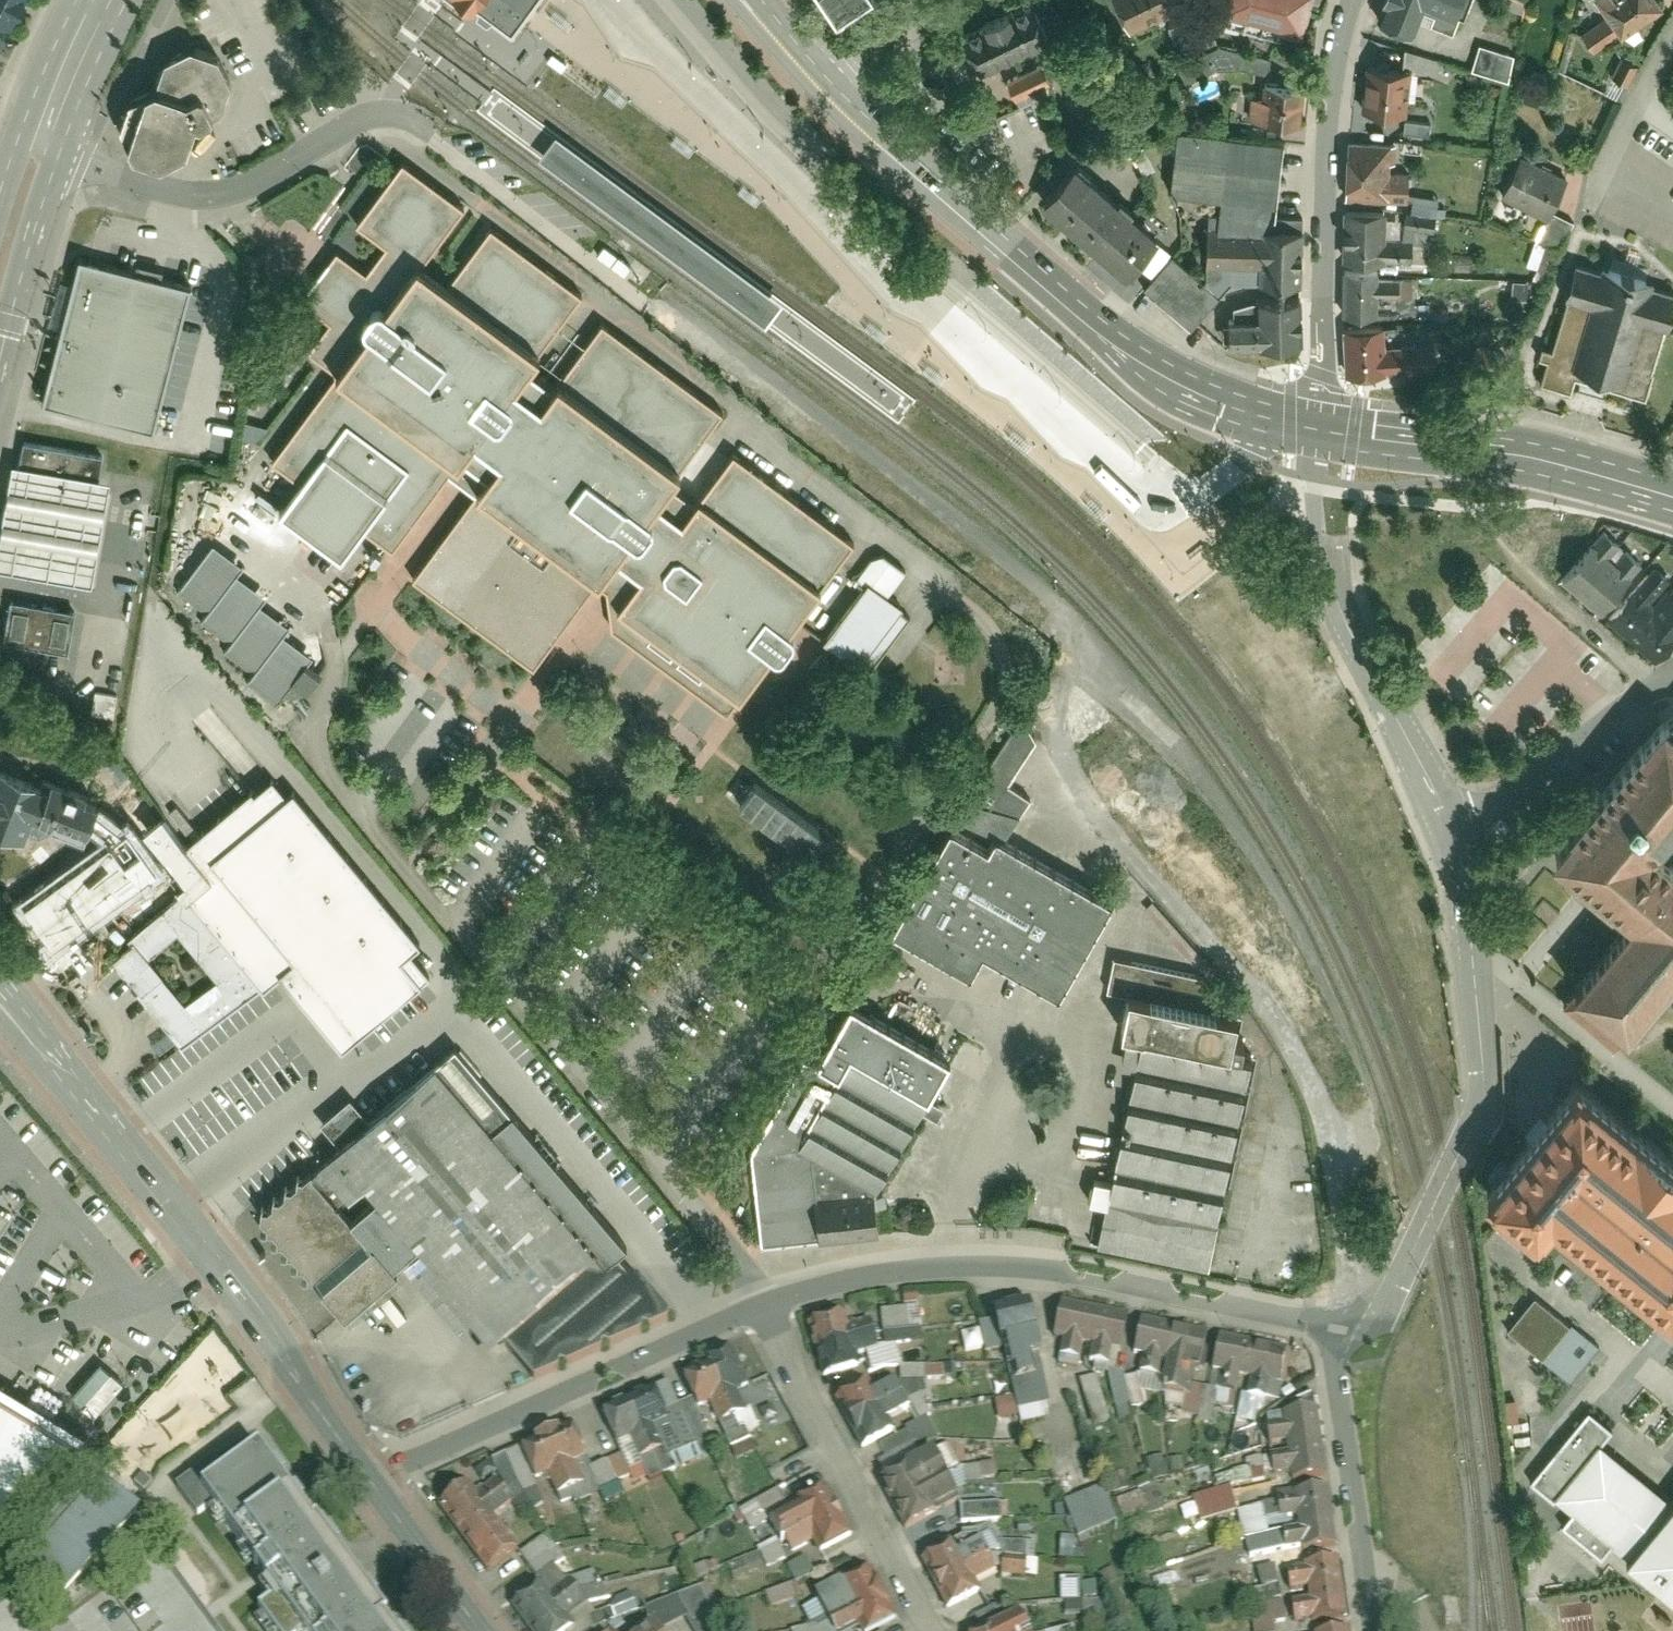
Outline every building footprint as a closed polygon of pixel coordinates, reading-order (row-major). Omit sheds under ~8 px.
[(11,28),(26,0),(0,0),(0,23),(11,28)] [(508,37),(512,40),(526,22),(543,0),(459,0),(508,37)] [(1124,27),(1176,0),(1111,0),(1124,27)] [(1309,0),(1218,0),(1215,14),(1301,34),(1309,0)] [(1378,22),(1415,35),(1424,8),(1451,16),(1456,0),(1385,0),(1378,22)] [(1661,0),(1591,0),(1604,19),(1582,34),(1592,48),(1617,31),(1619,35),(1664,4),(1661,0)] [(1049,54),(1031,4),(979,22),(984,36),(963,43),(976,80),(1049,54)] [(119,122),(132,149),(158,159),(181,148),(192,120),(211,114),(209,106),(225,101),(233,80),(220,53),(193,43),(168,53),(156,86),(151,84),(130,94),(119,122)] [(1511,57),(1480,47),(1473,68),(1505,78),(1511,57)] [(1221,49),(1181,67),(1190,83),(1222,68),(1243,70),(1245,57),(1221,49)] [(1633,65),(1620,59),(1614,76),(1627,81),(1633,65)] [(1366,66),(1363,109),(1398,112),(1401,69),(1366,66)] [(1039,67),(1010,83),(1018,98),(1047,82),(1039,67)] [(1253,84),(1249,121),(1296,125),(1299,88),(1253,84)] [(1403,120),(1403,135),(1429,136),(1430,121),(1403,120)] [(1188,329),(1230,283),(1298,283),(1301,218),(1272,217),(1280,142),(1175,132),(1169,196),(1215,200),(1208,280),(1201,280),(1172,255),(1142,288),(1188,329)] [(560,139),(544,161),(767,325),(784,303),(560,139)] [(1351,144),(1350,200),(1406,202),(1407,174),(1386,173),(1387,145),(1351,144)] [(367,270),(338,248),(319,273),(301,297),(330,319),(309,348),(338,369),(270,460),(299,482),(280,506),(342,553),(364,524),(393,546),(450,470),(463,480),(477,490),(414,574),(534,664),(598,579),(609,588),(614,627),(728,712),(773,651),(780,656),(798,633),(789,626),(855,539),(734,449),(695,501),(668,481),(722,409),(603,321),(556,383),(529,363),(582,292),(491,224),(448,282),(422,263),(465,205),(404,160),(358,221),(388,243),(367,270)] [(1526,160),(1506,198),(1546,219),(1566,181),(1526,160)] [(1078,168),(1044,207),(1127,278),(1161,240),(1078,168)] [(1344,215),(1342,259),(1378,260),(1380,216),(1344,215)] [(189,283),(81,256),(45,398),(153,425),(189,283)] [(1573,375),(1647,394),(1672,296),(1672,292),(1571,265),(1541,383),(1569,390),(1573,375)] [(1377,274),(1344,274),(1344,316),(1377,316),(1377,274)] [(1223,321),(1224,348),(1300,345),(1298,301),(1233,304),(1234,321),(1223,321)] [(1343,329),(1346,376),(1435,369),(1433,342),(1378,346),(1376,327),(1343,329)] [(104,454),(28,441),(24,466),(100,480),(104,454)] [(11,463),(0,524),(0,566),(90,583),(108,481),(100,480),(24,466),(11,463)] [(213,539),(177,589),(205,609),(199,618),(229,640),(222,650),(251,671),(245,678),(276,700),(310,652),(281,631),(288,622),(258,601),(265,591),(234,569),(241,559),(213,539)] [(1562,579),(1600,612),(1629,579),(1590,546),(1562,579)] [(863,579),(827,631),(870,662),(906,610),(863,579)] [(1659,658),(1672,642),(1672,634),(1672,633),(1672,632),(1672,595),(1671,593),(1666,588),(1650,607),(1631,591),(1610,615),(1659,658)] [(67,653),(75,612),(11,600),(3,640),(67,653)] [(93,689),(89,712),(113,717),(117,694),(93,689)] [(1003,839),(1029,795),(1007,782),(1035,739),(1020,709),(955,810),(1003,839)] [(1550,849),(1625,911),(1618,920),(1569,978),(1579,986),(1571,995),(1617,1034),(1672,967),(1672,859),(1655,844),(1672,822),(1672,728),(1660,717),(1550,849)] [(19,835),(29,812),(78,832),(92,799),(42,778),(39,785),(0,769),(0,827),(19,835)] [(282,974),(342,1048),(430,975),(410,951),(421,943),(294,790),(287,796),(278,785),(273,779),(255,794),(252,790),(186,845),(163,813),(136,836),(182,894),(262,987),(263,989),(282,974)] [(750,781),(733,804),(815,863),(832,839),(750,781)] [(883,927),(965,977),(981,952),(1054,996),(1110,905),(1003,839),(955,810),(883,927)] [(41,919),(81,875),(62,858),(22,902),(41,919)] [(125,975),(128,972),(142,988),(138,991),(183,1045),(262,987),(182,894),(129,938),(134,944),(117,958),(121,964),(118,967),(125,975)] [(1136,1036),(1095,1241),(1209,1263),(1249,1057),(1239,1055),(1242,1040),(1231,1038),(1236,1012),(1211,1007),(1217,976),(1107,955),(1101,989),(1122,994),(1114,1031),(1136,1036)] [(874,1227),(872,1196),(947,1057),(849,1004),(815,1067),(799,1059),(758,1134),(749,1151),(756,1238),(874,1227)] [(671,1316),(613,1256),(625,1243),(452,1044),(369,1117),(350,1094),(318,1118),(338,1145),(257,1212),(342,1311),(397,1265),(483,1365),(502,1348),(528,1378),(671,1316)] [(1482,1193),(1533,1236),(1549,1217),(1672,1321),(1672,1168),(1574,1084),(1482,1193)] [(1543,1356),(1569,1326),(1536,1298),(1510,1329),(1543,1356)] [(1113,1366),(1124,1317),(1057,1302),(1046,1352),(1113,1366)] [(999,1361),(1039,1354),(1030,1304),(990,1311),(999,1361)] [(919,1307),(880,1309),(882,1345),(921,1344),(919,1307)] [(806,1321),(821,1376),(859,1365),(856,1354),(879,1348),(871,1319),(844,1327),(840,1311),(806,1321)] [(1193,1381),(1204,1332),(1137,1317),(1126,1367),(1193,1381)] [(1276,1398),(1287,1349),(1220,1334),(1209,1383),(1276,1398)] [(751,1388),(733,1350),(679,1375),(694,1406),(709,1398),(722,1424),(746,1413),(737,1394),(751,1388)] [(99,1361),(69,1391),(90,1412),(120,1383),(99,1361)] [(71,1412),(0,1368),(0,1525),(71,1412)] [(1096,1377),(1080,1382),(1092,1425),(1108,1421),(1096,1377)] [(836,1403),(859,1447),(892,1430),(869,1386),(836,1403)] [(663,1418),(651,1389),(602,1409),(614,1436),(628,1430),(639,1457),(660,1449),(650,1424),(663,1418)] [(994,1400),(998,1420),(1015,1417),(1011,1397),(994,1400)] [(1599,1435),(1613,1418),(1591,1400),(1533,1470),(1576,1505),(1566,1516),(1604,1547),(1613,1535),(1633,1551),(1627,1560),(1672,1597),(1672,1495),(1599,1435)] [(1270,1457),(1273,1474),(1289,1471),(1291,1480),(1321,1475),(1309,1406),(1277,1411),(1278,1416),(1263,1419),(1268,1447),(1284,1444),(1286,1454),(1270,1457)] [(587,1459),(574,1428),(524,1447),(536,1477),(552,1471),(561,1493),(587,1483),(578,1462),(587,1459)] [(252,1438),(175,1493),(198,1524),(216,1511),(278,1598),(260,1611),(274,1630),(392,1630),(252,1438)] [(874,1479),(900,1527),(956,1497),(930,1449),(874,1479)] [(75,1590),(142,1512),(98,1474),(30,1553),(75,1590)] [(597,1491),(604,1503),(624,1493),(617,1481),(597,1491)] [(819,1551),(850,1535),(823,1484),(765,1514),(779,1540),(805,1526),(819,1551)] [(466,1485),(439,1504),(485,1569),(512,1550),(466,1485)] [(1279,1526),(1282,1543),(1299,1541),(1300,1550),(1331,1545),(1321,1487),(1289,1492),(1290,1497),(1275,1500),(1278,1517),(1294,1514),(1295,1524),(1279,1526)] [(1156,1491),(1117,1499),(1120,1517),(1160,1509),(1156,1491)] [(1064,1500),(1075,1537),(1097,1530),(1087,1494),(1064,1500)] [(1004,1504),(959,1506),(960,1523),(1005,1520),(1004,1504)] [(767,1568),(784,1559),(774,1541),(757,1550),(767,1568)] [(924,1557),(948,1611),(982,1596),(977,1584),(996,1575),(982,1545),(959,1555),(954,1544),(924,1557)] [(794,1584),(813,1576),(805,1558),(786,1567),(794,1584)] [(1290,1601),(1293,1618),(1309,1616),(1311,1624),(1342,1619),(1332,1562),(1300,1567),(1301,1572),(1286,1574),(1289,1591),(1304,1589),(1306,1599),(1290,1601)] [(1272,1567),(1255,1569),(1258,1590),(1241,1592),(1243,1605),(1251,1604),(1253,1619),(1259,1618),(1257,1600),(1276,1598),(1272,1567)] [(858,1630),(872,1630),(894,1619),(866,1568),(839,1582),(814,1596),(833,1630),(845,1630),(855,1626),(858,1630)] [(1079,1601),(1079,1579),(1057,1579),(1058,1601),(1079,1601)] [(536,1630),(571,1630),(573,1629),(566,1618),(586,1604),(569,1580),(550,1593),(541,1581),(514,1600),(536,1630)] [(765,1593),(768,1606),(797,1600),(794,1587),(765,1593)] [(1279,1602),(1259,1603),(1261,1620),(1252,1621),(1253,1630),(1281,1630),(1279,1602)] [(1009,1618),(980,1630),(1016,1630),(1009,1618)]
